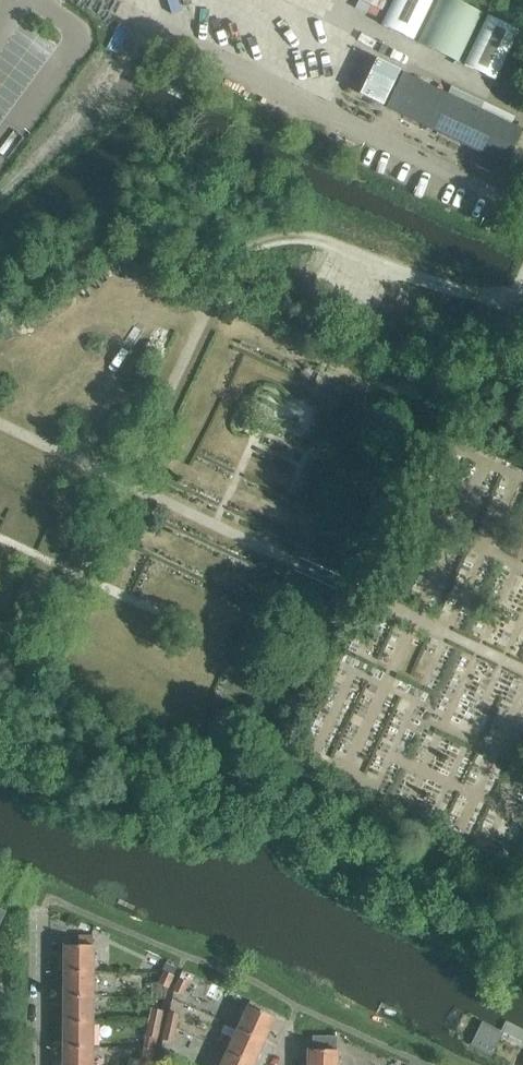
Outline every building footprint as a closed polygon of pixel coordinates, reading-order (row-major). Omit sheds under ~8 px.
[(417,42),(428,48),(461,63),(484,13),(456,0),(436,0),(417,41),(417,42)] [(487,17),(464,65),(495,80),(518,32),(487,17)] [(388,108),(482,153),(475,166),(489,173),(496,159),(506,164),(522,131),(498,119),(502,112),(434,79),(430,87),(404,74),(388,108)] [(64,946),(64,971),(93,971),(94,946),(93,946),(93,936),(78,936),(78,946),(64,946)] [(64,971),(64,997),(93,997),(93,971),(64,971)] [(173,975),(164,971),(158,984),(167,988),(173,975)] [(173,991),(182,995),(188,982),(179,978),(173,991)] [(64,997),(63,1022),(93,1022),(93,997),(64,997)] [(248,1005),(237,1029),(264,1041),(275,1018),(248,1005)] [(153,1008),(150,1023),(159,1025),(163,1011),(153,1008)] [(169,1012),(166,1026),(176,1028),(179,1014),(169,1012)] [(63,1022),(63,1048),(93,1048),(93,1022),(63,1022)] [(159,1025),(150,1023),(147,1037),(156,1039),(159,1025)] [(176,1028),(166,1026),(163,1040),(173,1042),(176,1028)] [(500,1039),(479,1028),(470,1045),(492,1056),(500,1039)] [(237,1029),(227,1052),(254,1064),(264,1041),(237,1029)] [(308,1064),(337,1064),(337,1050),(336,1050),(336,1037),(314,1037),(313,1050),(308,1050),(308,1064)] [(63,1064),(93,1064),(93,1048),(63,1048),(63,1064)] [(221,1064),(254,1064),(227,1052),(221,1064)]
